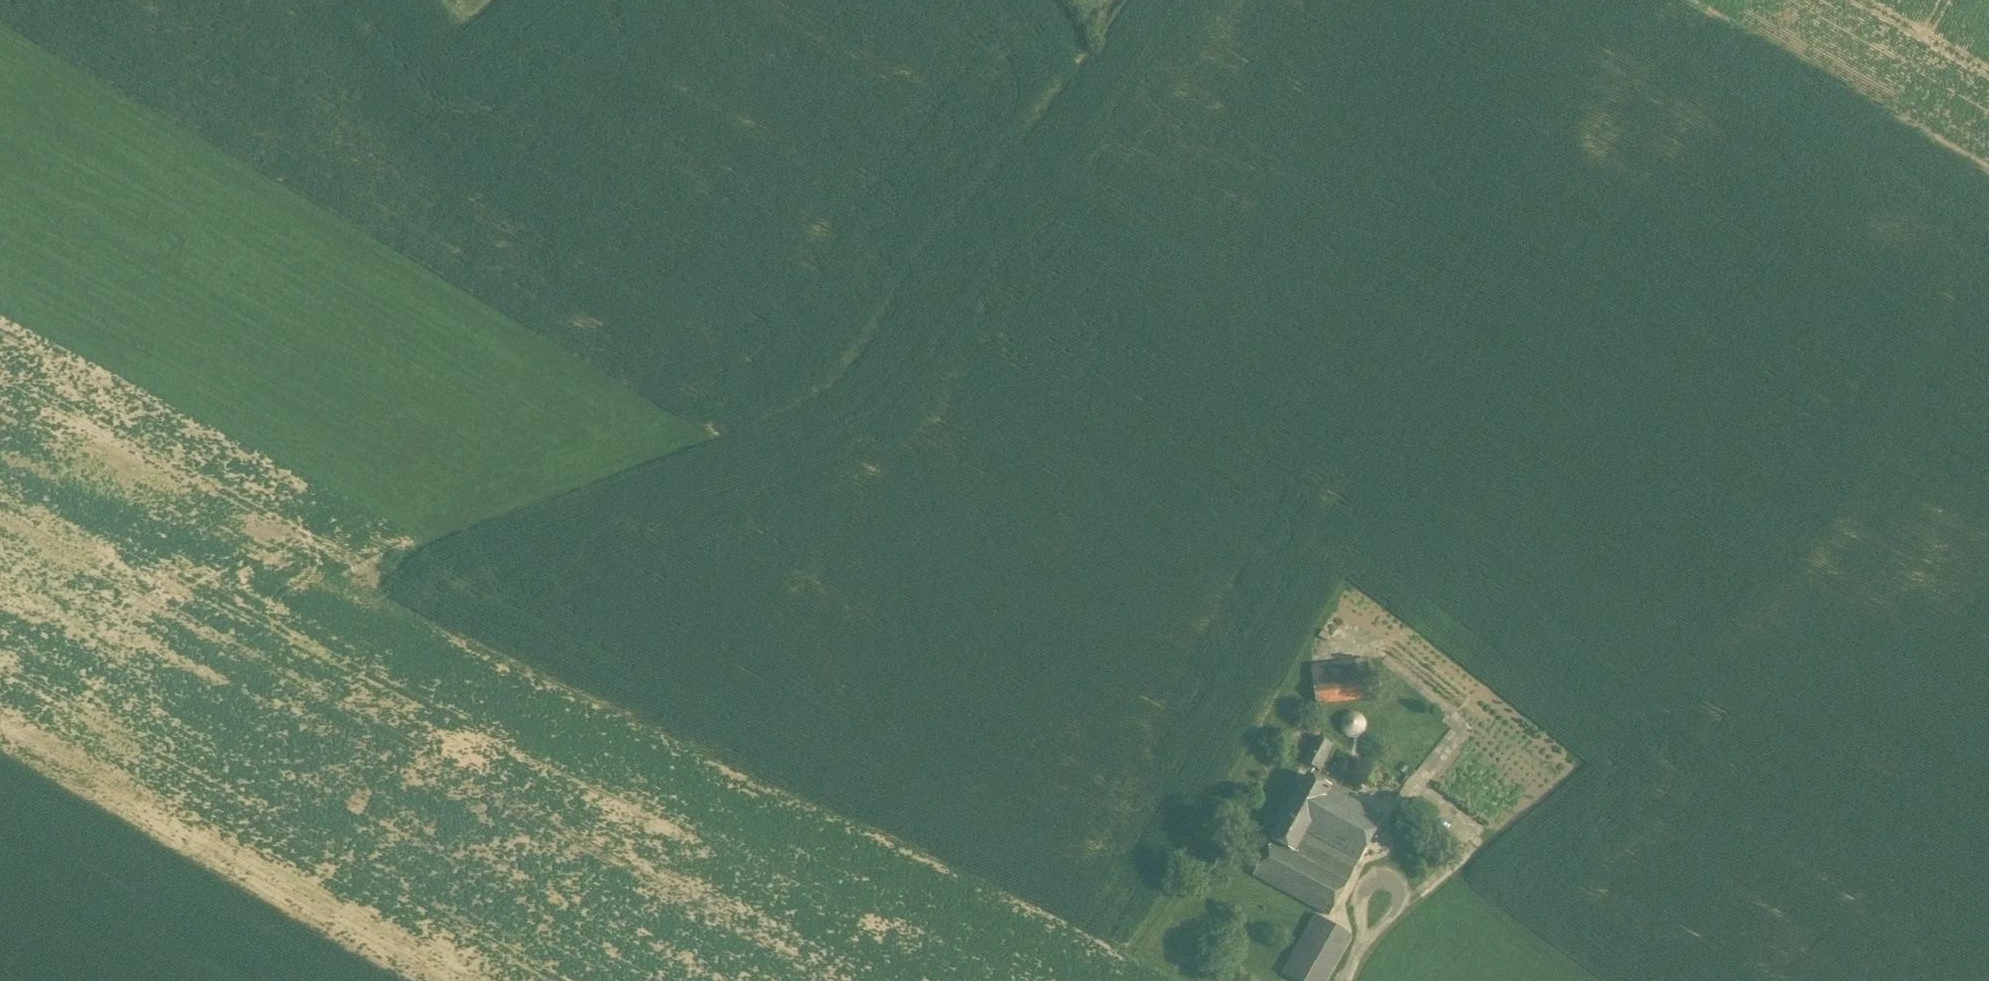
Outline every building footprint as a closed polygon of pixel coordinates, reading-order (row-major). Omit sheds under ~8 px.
[(1311,664),(1316,706),(1373,699),(1367,658),(1311,664)] [(1335,746),(1317,736),(1302,762),(1321,772),(1335,746)] [(1330,917),(1385,818),(1331,788),(1308,776),(1273,841),(1253,877),(1330,917)] [(1297,980),(1328,980),(1353,936),(1315,914),(1281,972),(1297,980)]
